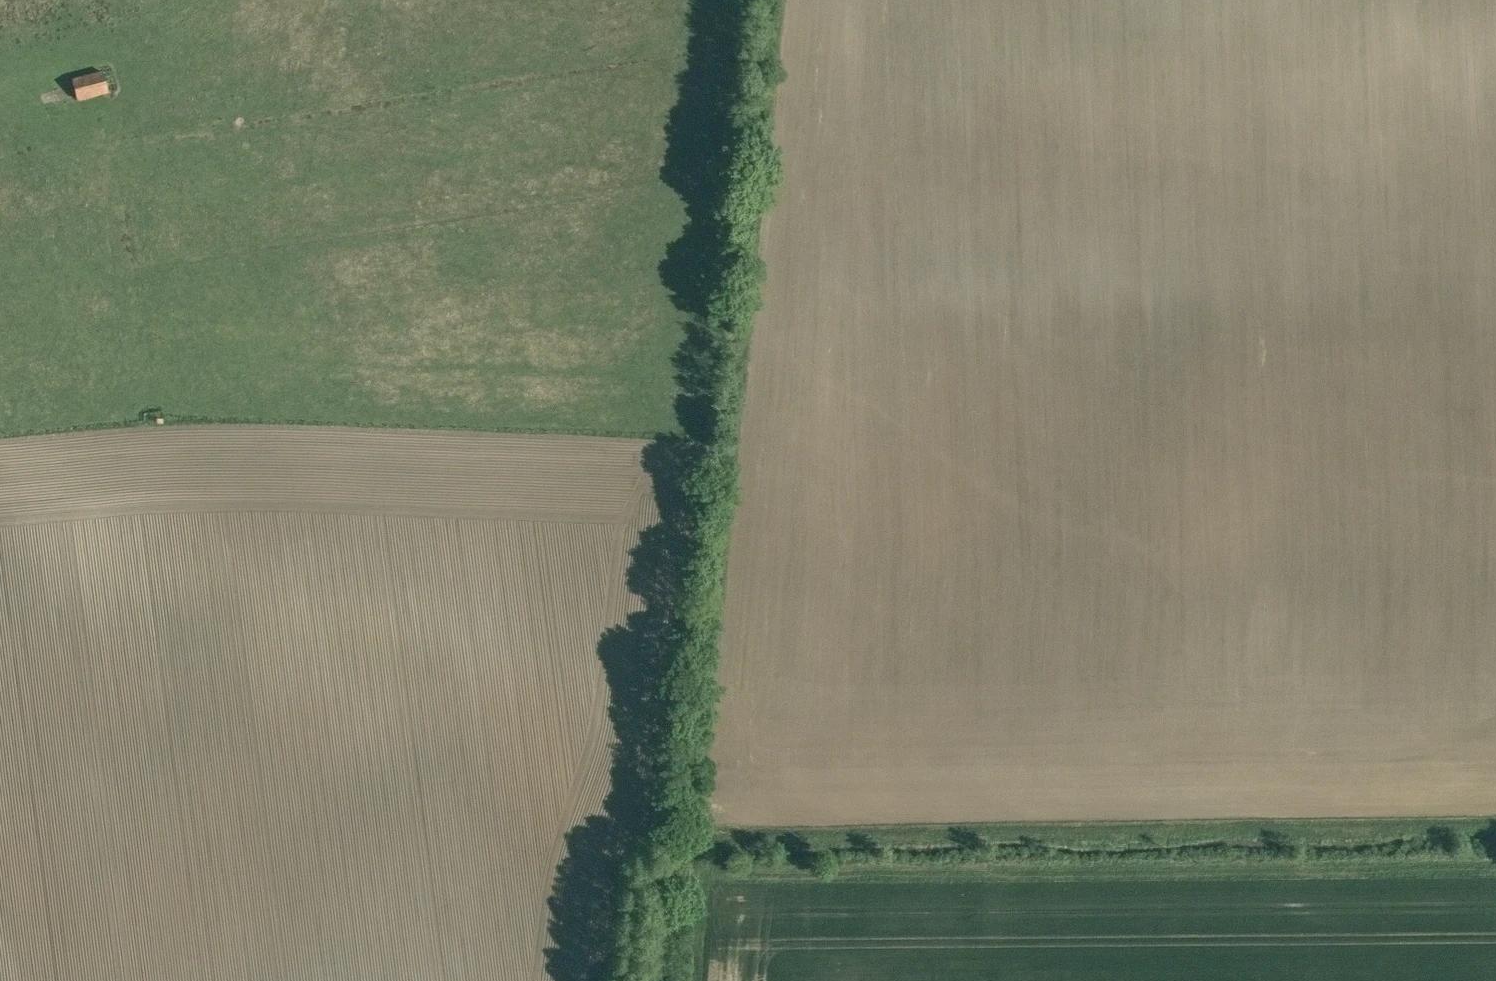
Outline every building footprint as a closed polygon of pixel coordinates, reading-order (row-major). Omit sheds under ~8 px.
[(104,69),(72,79),(80,103),(112,92),(104,69)]
